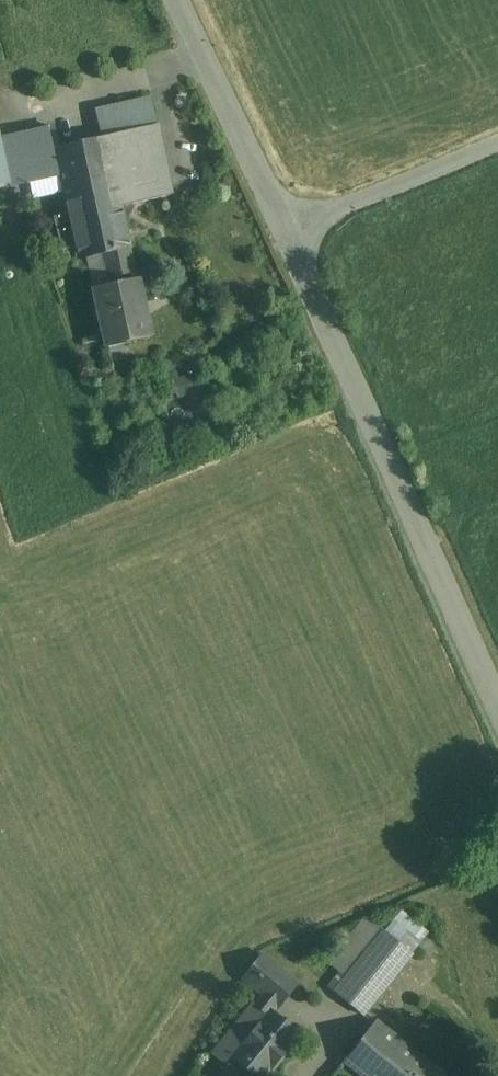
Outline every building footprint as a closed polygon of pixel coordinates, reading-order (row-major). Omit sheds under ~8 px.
[(158,126),(106,139),(121,208),(131,205),(131,206),(172,196),(158,126)] [(51,129),(0,141),(0,140),(0,188),(61,174),(55,151),(51,129)] [(121,208),(106,139),(55,151),(69,215),(70,219),(121,208)] [(131,205),(121,208),(123,218),(127,217),(132,210),(131,206),(131,205)] [(121,208),(70,219),(73,230),(79,260),(103,255),(130,249),(123,218),(121,208)] [(69,215),(54,218),(58,233),(73,230),(70,219),(69,215)] [(130,249),(103,255),(110,286),(94,291),(106,348),(109,347),(108,342),(125,339),(126,343),(151,338),(138,281),(137,281),(130,249)] [(198,373),(177,376),(179,395),(201,392),(198,373)] [(379,928),(330,989),(363,1016),(421,944),(394,922),(384,933),(379,928)] [(296,984),(263,957),(244,980),(264,995),(277,1007),(278,1007),(296,984)] [(257,1004),(256,1003),(215,1054),(230,1066),(236,1059),(256,1075),(265,1075),(297,1036),(271,1015),(277,1007),(264,995),(257,1004)] [(376,1023),(345,1062),(362,1075),(443,1075),(376,1023)]
